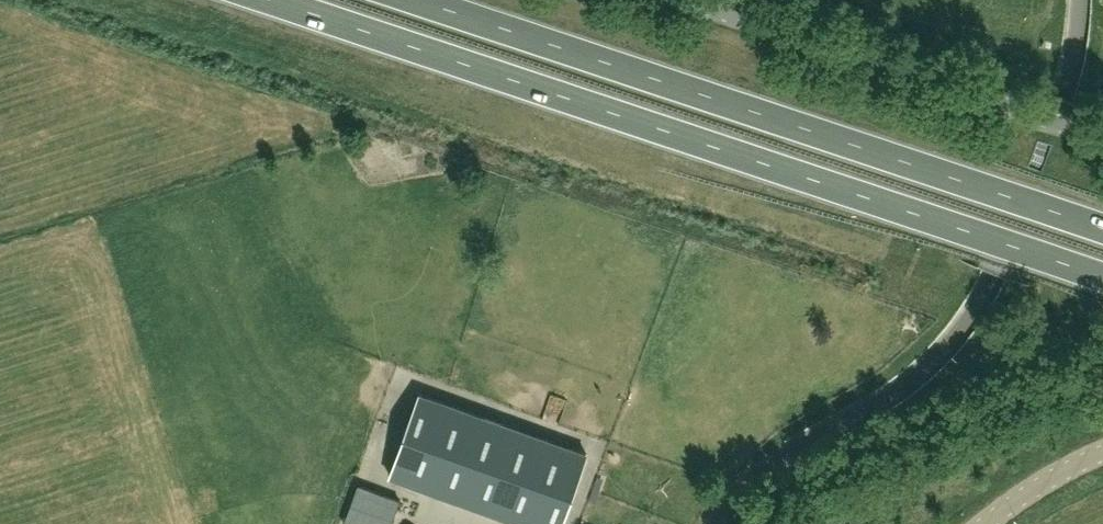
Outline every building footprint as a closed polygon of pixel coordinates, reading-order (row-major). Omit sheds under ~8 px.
[(364,149),(388,147),(387,137),(364,138),(364,149)] [(587,454),(421,393),(391,476),(524,523),(561,523),(587,454)] [(344,523),(348,523),(392,523),(401,501),(358,485),(344,523)]
